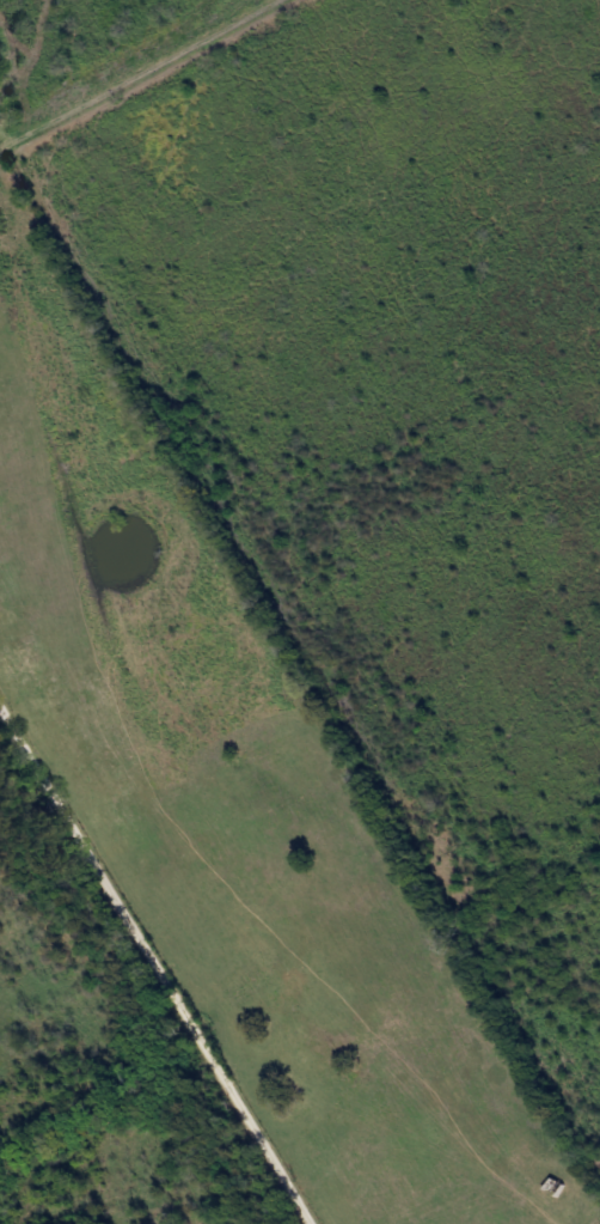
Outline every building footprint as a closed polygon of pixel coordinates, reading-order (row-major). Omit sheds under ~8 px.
[(556,1196),(543,1190),(550,1176),(563,1182),(556,1196)]
